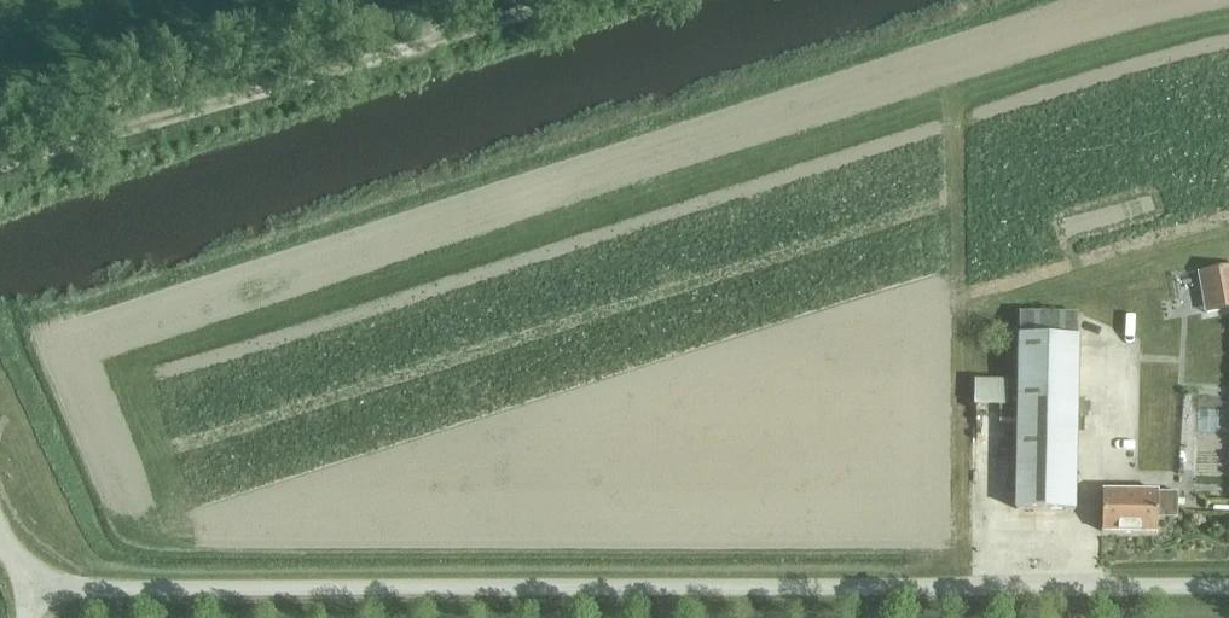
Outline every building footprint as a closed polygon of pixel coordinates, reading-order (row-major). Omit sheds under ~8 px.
[(1213,270),(1220,310),(1228,308),(1228,268),(1213,270)] [(1015,509),(1073,511),(1077,314),(1019,313),(1015,509)] [(982,381),(982,407),(1016,407),(1016,381),(982,381)] [(1200,421),(1201,394),(1187,393),(1185,421),(1200,421)] [(1176,518),(1177,493),(1157,492),(1157,491),(1102,491),(1101,532),(1156,533),(1156,518),(1176,518)]
